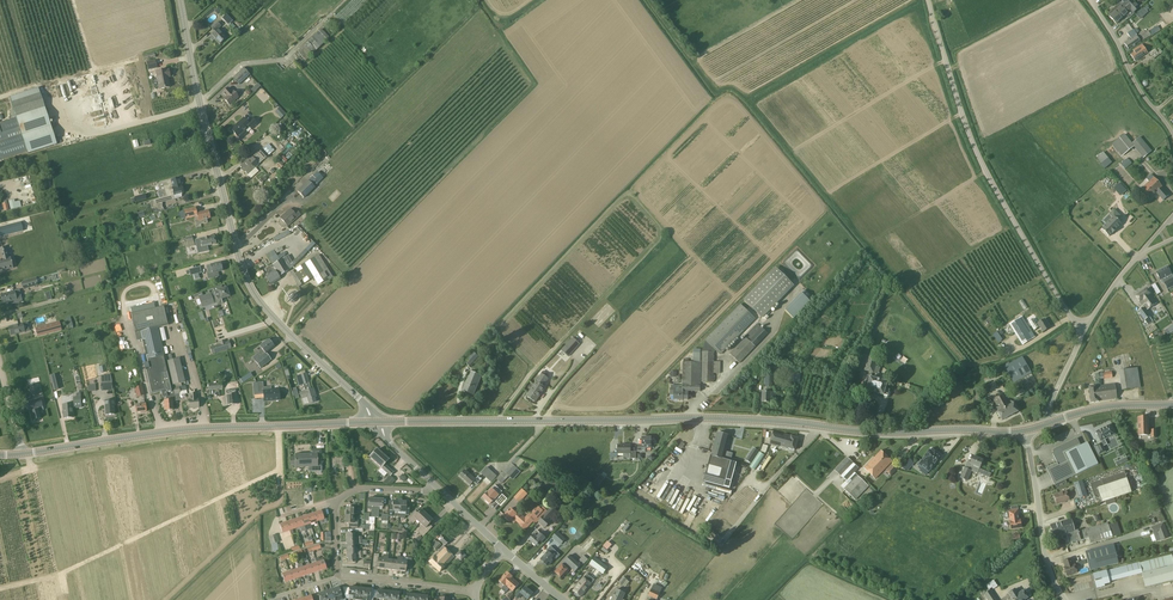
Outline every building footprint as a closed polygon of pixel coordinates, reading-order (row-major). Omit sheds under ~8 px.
[(1113,20),(1134,1),(1133,0),(1122,0),(1124,2),(1121,5),(1120,4),(1118,4),(1109,12),(1109,14),(1111,16),(1110,17),(1113,20)] [(1134,1),(1113,20),(1116,24),(1131,11),(1134,14),(1140,8),(1134,1)] [(222,18),(226,22),(230,19),(226,14),(222,18)] [(221,26),(218,23),(212,29),(214,32),(211,35),(219,44),(226,38),(218,29),(221,26)] [(1144,31),(1137,35),(1133,30),(1128,33),(1130,37),(1128,39),(1129,41),(1124,43),(1129,50),(1141,42),(1146,39),(1151,36),(1152,37),(1159,32),(1156,27),(1149,32),(1148,31),(1146,33),(1144,31)] [(297,51),(303,57),(306,60),(330,37),(321,29),(297,51)] [(1131,54),(1130,54),(1135,61),(1148,53),(1142,44),(1133,50),(1134,52),(1131,54)] [(1149,54),(1152,59),(1159,54),(1156,49),(1149,54)] [(157,68),(155,59),(146,61),(147,69),(157,68)] [(250,74),(247,72),(243,68),(233,78),(239,84),(250,74)] [(170,87),(168,78),(170,78),(169,70),(167,70),(156,72),(159,89),(170,87)] [(258,83),(251,89),(253,92),(260,86),(258,83)] [(238,97),(237,95),(238,94),(235,91),(234,92),(233,91),(232,92),(228,88),(222,93),(225,96),(223,98),(229,105),(238,97)] [(0,122),(0,159),(27,151),(27,153),(57,144),(41,93),(12,102),(17,116),(0,122)] [(280,118),(285,114),(280,107),(275,112),(280,118)] [(238,136),(240,139),(246,134),(248,133),(248,132),(250,130),(251,130),(258,124),(252,118),(247,122),(243,118),(231,129),(238,136)] [(1121,156),(1134,147),(1143,159),(1152,151),(1140,137),(1132,144),(1124,135),(1112,144),(1121,156)] [(258,154),(264,160),(268,156),(263,150),(263,149),(259,153),(258,154)] [(1103,152),(1096,158),(1102,164),(1108,158),(1103,152)] [(283,156),(278,160),(282,165),(287,161),(283,156)] [(251,157),(241,166),(247,174),(255,168),(258,165),(251,157)] [(1128,159),(1126,161),(1121,165),(1126,170),(1133,164),(1128,159)] [(318,172),(297,191),(304,198),(315,187),(314,187),(323,178),(318,172)] [(1149,199),(1153,195),(1160,203),(1169,195),(1162,187),(1162,186),(1160,184),(1151,174),(1146,179),(1149,182),(1140,189),(1149,199)] [(158,197),(159,197),(161,196),(161,195),(160,191),(165,190),(166,189),(181,185),(180,184),(181,183),(182,182),(181,179),(180,178),(179,179),(179,177),(157,183),(159,191),(157,191),(158,197)] [(1103,179),(1095,186),(1100,192),(1108,184),(1103,179)] [(1119,184),(1114,189),(1120,195),(1126,191),(1119,184)] [(158,197),(159,198),(152,200),(154,208),(161,206),(159,198),(166,196),(166,197),(173,195),(174,198),(180,197),(179,193),(183,193),(181,185),(166,189),(165,190),(160,191),(161,195),(161,196),(159,197),(158,197)] [(9,202),(11,209),(21,207),(20,202),(15,203),(14,201),(9,202)] [(185,219),(194,217),(196,226),(207,223),(207,219),(210,218),(208,211),(197,213),(195,207),(183,210),(185,219)] [(1102,228),(1110,235),(1113,231),(1114,232),(1116,229),(1122,222),(1120,220),(1123,216),(1115,208),(1110,213),(1113,217),(1102,228)] [(290,209),(280,218),(288,226),(301,215),(297,211),(294,214),(290,209)] [(0,227),(0,237),(23,230),(21,222),(0,227)] [(290,236),(298,233),(295,227),(281,233),(283,237),(289,234),(290,236)] [(214,236),(195,240),(198,253),(208,251),(207,246),(216,244),(214,236)] [(15,240),(3,244),(7,254),(18,251),(15,240)] [(304,283),(312,279),(323,272),(321,269),(326,266),(319,254),(295,270),(291,273),(290,274),(291,275),(293,278),(298,287),(304,283)] [(7,270),(15,268),(12,256),(4,258),(5,262),(0,263),(0,271),(7,270)] [(273,265),(278,274),(280,276),(289,271),(288,269),(282,259),(279,261),(273,265)] [(208,274),(213,273),(222,271),(220,263),(206,266),(208,274)] [(273,272),(266,277),(270,285),(280,279),(279,277),(277,275),(278,274),(273,265),(270,267),(273,272)] [(191,276),(193,275),(199,274),(201,273),(200,267),(189,270),(191,276)] [(1171,275),(1172,275),(1167,267),(1156,272),(1161,280),(1163,279),(1167,289),(1172,286),(1172,278),(1171,275)] [(776,268),(744,301),(761,318),(793,285),(776,268)] [(323,272),(312,279),(313,281),(315,280),(318,285),(328,279),(323,272)] [(38,285),(37,283),(36,279),(36,277),(21,281),(24,289),(38,285)] [(1157,294),(1160,292),(1156,283),(1152,285),(1157,294)] [(223,304),(222,299),(229,296),(226,288),(218,291),(213,293),(217,306),(223,304)] [(1147,289),(1136,297),(1139,302),(1141,304),(1142,304),(1145,308),(1146,310),(1150,307),(1152,309),(1151,311),(1153,313),(1155,314),(1157,312),(1158,310),(1156,308),(1154,307),(1153,306),(1157,303),(1151,294),(1147,289)] [(1,295),(3,303),(16,300),(14,292),(1,295)] [(211,293),(199,297),(202,306),(214,302),(211,293)] [(291,302),(294,302),(297,299),(297,296),(294,293),(291,293),(288,296),(288,299),(291,302)] [(793,319),(810,302),(802,293),(785,310),(793,319)] [(720,354),(755,319),(740,305),(706,340),(702,352),(702,382),(713,382),(714,352),(716,350),(720,354)] [(163,398),(166,397),(167,397),(167,395),(174,393),(173,388),(173,387),(172,386),(158,327),(168,325),(164,306),(131,314),(137,341),(142,340),(149,369),(145,370),(151,394),(160,392),(160,393),(161,393),(163,398)] [(1153,322),(1149,316),(1145,311),(1144,309),(1143,308),(1138,311),(1144,320),(1148,325),(1153,322)] [(1023,345),(1032,339),(1019,319),(1007,326),(1013,334),(1015,333),(1023,345)] [(1037,328),(1040,327),(1043,332),(1050,328),(1044,319),(1038,323),(1038,324),(1035,325),(1037,328)] [(59,323),(36,329),(38,336),(61,330),(59,323)] [(9,328),(11,336),(24,332),(22,324),(9,328)] [(745,337),(746,337),(730,354),(740,363),(768,334),(757,324),(745,337)] [(580,344),(573,337),(564,347),(571,353),(580,344)] [(220,344),(211,347),(213,354),(231,348),(229,341),(226,342),(225,340),(219,342),(220,344)] [(271,360),(266,353),(274,347),(268,340),(260,347),(262,348),(258,351),(260,353),(253,358),(261,368),(271,360)] [(478,348),(464,362),(471,368),(480,358),(484,354),(478,348)] [(870,354),(864,371),(874,373),(879,357),(870,354)] [(1004,367),(1014,383),(1032,373),(1023,356),(1004,367)] [(179,358),(167,361),(173,385),(181,383),(185,382),(179,358)] [(682,389),(682,391),(689,391),(700,392),(701,362),(689,362),(689,359),(684,358),(684,359),(683,362),(682,389)] [(1138,368),(1119,371),(1122,390),(1141,388),(1138,368)] [(487,379),(490,372),(485,370),(482,377),(487,379)] [(543,371),(541,374),(526,396),(536,402),(545,388),(543,387),(549,379),(546,377),(549,375),(543,371)] [(1105,379),(1113,378),(1112,371),(1103,372),(1103,373),(1100,373),(1101,378),(1099,373),(1095,375),(1097,380),(1101,378),(1101,379),(1104,379),(1105,379)] [(240,384),(253,376),(250,372),(237,380),(240,384)] [(471,372),(463,391),(474,395),(481,377),(471,372)] [(800,382),(801,373),(790,372),(789,381),(800,382)] [(316,402),(315,397),(316,397),(313,388),(311,389),(306,374),(296,377),(299,387),(303,385),(305,391),(300,393),(301,399),(303,398),(304,403),(309,402),(309,404),(316,402)] [(764,387),(764,392),(763,392),(762,402),(770,403),(770,398),(776,398),(776,393),(771,392),(771,388),(772,388),(772,375),(764,374),(764,387)] [(884,396),(884,395),(888,396),(890,390),(885,389),(887,382),(870,377),(866,391),(884,396)] [(101,384),(102,391),(113,390),(112,383),(111,378),(102,379),(102,383),(101,384)] [(37,382),(27,385),(30,396),(40,393),(37,382)] [(142,383),(141,383),(138,384),(138,387),(135,388),(137,398),(145,396),(142,383)] [(1099,401),(1117,398),(1115,384),(1097,387),(1096,386),(1089,387),(1091,402),(1099,401)] [(682,391),(682,389),(671,389),(670,396),(671,396),(671,395),(674,395),(674,400),(683,400),(688,400),(688,393),(689,391),(682,391)] [(227,391),(227,396),(227,405),(237,404),(236,395),(235,390),(227,391)] [(280,401),(279,390),(264,391),(263,391),(263,392),(264,402),(280,401)] [(997,412),(1002,420),(1018,412),(1014,403),(1013,404),(1013,402),(1012,403),(1011,401),(1011,402),(1006,392),(991,400),(997,412)] [(167,400),(164,401),(165,410),(173,410),(173,402),(172,400),(172,399),(176,398),(175,394),(174,393),(167,395),(167,397),(166,397),(167,400)] [(189,400),(190,408),(199,408),(198,400),(197,400),(196,393),(190,394),(190,400),(189,400)] [(41,399),(29,402),(31,410),(43,407),(41,399)] [(105,401),(106,415),(114,414),(114,405),(115,405),(115,401),(105,401)] [(63,405),(64,419),(73,418),(71,404),(63,405)] [(31,412),(33,421),(41,419),(38,410),(31,412)] [(1139,435),(1148,435),(1152,435),(1152,437),(1156,437),(1156,430),(1151,430),(1151,432),(1148,432),(1148,417),(1138,417),(1138,423),(1137,423),(1136,423),(1136,424),(1136,425),(1136,426),(1136,427),(1137,427),(1137,428),(1138,428),(1139,435)] [(1110,425),(1110,424),(1109,425),(1104,427),(1101,429),(1096,431),(1096,432),(1100,441),(1101,441),(1102,443),(1101,444),(1101,443),(1094,446),(1099,455),(1105,452),(1102,446),(1107,444),(1104,439),(1114,434),(1114,435),(1115,434),(1114,434),(1110,425)] [(717,432),(711,453),(724,457),(730,436),(717,432)] [(773,432),(770,443),(794,450),(797,438),(773,432)] [(651,448),(651,445),(651,437),(642,437),(642,445),(638,445),(638,452),(646,452),(646,448),(651,448)] [(1046,468),(1055,485),(1098,464),(1087,442),(1081,446),(1077,438),(1054,449),(1053,454),(1057,463),(1046,468)] [(636,459),(636,451),(631,451),(631,445),(618,445),(618,454),(631,454),(631,459),(636,459)] [(394,472),(385,463),(388,459),(376,449),(369,457),(381,467),(391,476),(394,472)] [(934,453),(935,452),(935,451),(932,449),(930,449),(919,464),(929,471),(939,457),(934,453)] [(295,455),(295,467),(295,468),(308,467),(308,472),(322,471),(321,466),(322,466),(321,450),(311,450),(311,454),(295,455)] [(864,468),(875,478),(891,461),(881,451),(864,468)] [(759,452),(750,467),(754,470),(764,455),(759,452)] [(724,457),(711,453),(706,475),(726,480),(731,461),(724,459),(724,457)] [(978,473),(980,468),(983,460),(973,456),(971,462),(968,461),(965,467),(960,478),(967,481),(972,471),(978,473)] [(835,470),(846,481),(840,486),(856,500),(869,486),(855,473),(859,468),(848,457),(835,470)] [(906,471),(913,462),(909,458),(902,467),(906,471)] [(892,462),(885,470),(892,475),(898,468),(892,462)] [(517,469),(511,463),(504,471),(505,472),(498,480),(501,484),(509,476),(510,477),(517,469)] [(481,472),(491,482),(497,475),(487,466),(481,472)] [(479,476),(475,479),(465,470),(460,476),(470,485),(473,482),(476,485),(482,479),(479,476)] [(1102,502),(1114,498),(1131,492),(1124,472),(1090,484),(1095,499),(1101,497),(1102,502)] [(601,475),(594,483),(598,486),(605,478),(601,475)] [(1087,496),(1082,481),(1074,484),(1079,499),(1087,496)] [(495,492),(492,489),(488,493),(483,498),(486,501),(486,502),(489,504),(489,503),(490,504),(494,499),(495,500),(499,495),(496,492),(495,492)] [(528,494),(527,494),(522,489),(514,498),(520,503),(528,494)] [(1070,490),(1067,491),(1054,495),(1057,504),(1070,500),(1068,496),(1072,494),(1070,490)] [(501,495),(496,501),(501,505),(506,500),(501,495)] [(400,499),(398,499),(398,500),(397,501),(393,501),(393,505),(390,505),(389,516),(399,516),(400,499)] [(399,516),(400,516),(405,519),(406,515),(408,515),(409,508),(411,508),(411,506),(410,505),(409,505),(409,504),(406,504),(406,501),(402,501),(402,500),(400,499),(399,516)] [(353,516),(354,511),(358,512),(359,504),(352,504),(352,508),(346,507),(345,515),(353,516)] [(521,515),(516,521),(520,524),(519,525),(525,531),(534,521),(536,523),(548,510),(543,505),(541,508),(539,506),(537,508),(537,507),(533,512),(531,514),(530,513),(525,518),(521,515)] [(552,506),(538,521),(545,528),(552,521),(549,519),(557,510),(552,506)] [(1006,511),(1008,511),(1011,529),(1022,528),(1021,522),(1020,523),(1018,509),(1017,509),(1017,506),(1005,508),(1006,511)] [(513,518),(516,521),(521,515),(514,509),(513,511),(510,509),(503,516),(509,522),(513,518)] [(427,515),(421,510),(416,516),(413,513),(407,519),(413,524),(416,520),(419,523),(427,515)] [(321,511),(314,513),(317,521),(324,519),(321,511)] [(314,513),(307,515),(310,523),(317,521),(314,513)] [(307,515),(300,517),(304,531),(305,533),(309,532),(307,524),(310,523),(307,515)] [(345,515),(345,523),(349,523),(348,527),(357,527),(358,520),(353,520),(353,516),(345,515)] [(419,523),(422,526),(419,530),(425,535),(430,530),(427,527),(433,521),(427,515),(419,523)] [(300,517),(293,520),(296,528),(300,527),(301,532),(304,531),(300,517)] [(1054,537),(1067,534),(1074,531),(1071,519),(1050,525),(1054,537)] [(293,520),(286,522),(289,530),(290,530),(291,535),(294,534),(292,529),(296,528),(293,520)] [(282,532),(289,530),(286,522),(280,524),(282,532)] [(1074,531),(1077,541),(1089,538),(1090,543),(1112,537),(1108,522),(1082,529),(1074,531)] [(1163,523),(1153,527),(1155,532),(1158,531),(1162,540),(1169,537),(1163,523)] [(533,534),(534,535),(529,540),(536,546),(540,541),(541,542),(545,538),(540,534),(541,534),(540,533),(537,529),(533,534)] [(558,531),(552,537),(561,545),(566,539),(558,531)] [(1074,531),(1067,534),(1070,543),(1077,541),(1074,531)] [(276,534),(269,536),(271,544),(279,542),(276,534)] [(442,539),(440,541),(445,546),(449,542),(444,537),(442,535),(440,537),(442,539)] [(1114,545),(1085,552),(1090,570),(1119,563),(1114,545)] [(546,551),(547,552),(541,559),(548,566),(555,558),(552,555),(556,550),(551,546),(546,551)] [(443,547),(428,562),(439,572),(454,557),(443,547)] [(596,555),(600,559),(605,553),(600,549),(596,555)] [(460,551),(456,556),(460,560),(465,556),(460,551)] [(377,568),(384,569),(386,552),(384,552),(383,559),(378,559),(379,554),(374,554),(373,567),(377,568)] [(388,552),(386,552),(384,569),(391,570),(392,561),(388,560),(388,552)] [(564,562),(562,565),(555,572),(561,578),(568,571),(568,570),(570,568),(575,572),(581,565),(582,566),(592,556),(587,552),(578,562),(571,555),(564,562)] [(396,561),(392,561),(391,570),(398,571),(400,556),(400,554),(397,553),(396,561)] [(363,555),(347,555),(347,563),(355,562),(355,558),(363,558),(363,555)] [(411,558),(400,556),(398,571),(406,572),(406,567),(410,567),(411,558)] [(595,556),(589,563),(603,574),(609,567),(595,556)] [(315,558),(316,563),(319,571),(326,569),(322,558),(319,559),(319,557),(315,558)] [(1064,567),(1067,576),(1078,572),(1075,564),(1073,564),(1071,558),(1064,561),(1066,567),(1064,567)] [(316,563),(309,565),(312,573),(319,571),(316,563)] [(299,568),(296,570),(298,578),(305,576),(302,567),(301,564),(298,565),(299,568)] [(309,565),(302,567),(305,576),(312,573),(309,565)] [(1172,580),(1172,565),(1142,573),(1146,587),(1172,580)] [(1106,571),(1093,574),(1095,581),(1096,584),(1097,588),(1098,588),(1103,587),(1104,586),(1104,585),(1108,584),(1110,583),(1109,582),(1122,578),(1119,568),(1106,571)] [(292,569),(288,570),(291,580),(298,578),(296,570),(292,571),(292,569)] [(285,582),(291,580),(288,570),(285,571),(286,573),(282,574),(285,582)] [(630,582),(627,580),(624,577),(627,573),(624,571),(616,581),(625,588),(630,582)] [(505,593),(509,588),(513,591),(519,584),(512,578),(513,576),(507,572),(499,582),(504,586),(501,589),(505,593)] [(587,574),(573,591),(581,597),(594,580),(587,574)] [(992,591),(999,587),(995,581),(988,586),(992,591)] [(659,593),(661,588),(654,585),(651,589),(648,596),(656,599),(657,599),(660,593),(659,593)] [(332,589),(335,597),(339,596),(339,598),(342,597),(339,587),(332,589)] [(355,599),(356,588),(349,587),(348,595),(348,599),(352,599),(355,599)] [(520,597),(522,595),(528,599),(532,594),(525,587),(522,591),(520,590),(516,595),(515,597),(518,599),(519,597),(520,597)] [(356,588),(355,599),(362,599),(363,589),(356,588)] [(325,592),(328,599),(335,599),(335,597),(332,589),(325,592)] [(363,589),(362,599),(369,599),(369,598),(370,589),(363,589)] [(1013,599),(1025,599),(1028,598),(1023,591),(1018,594),(1015,589),(1009,593),(1013,599)] [(622,599),(625,594),(616,590),(611,599),(623,599),(622,599)] [(984,595),(988,599),(997,599),(991,590),(984,595)] [(385,591),(384,599),(387,599),(391,599),(392,592),(385,591)] [(328,599),(325,592),(318,594),(315,595),(317,599),(326,599),(328,599)] [(391,599),(402,599),(402,598),(402,595),(399,595),(399,593),(392,592),(391,599)]
